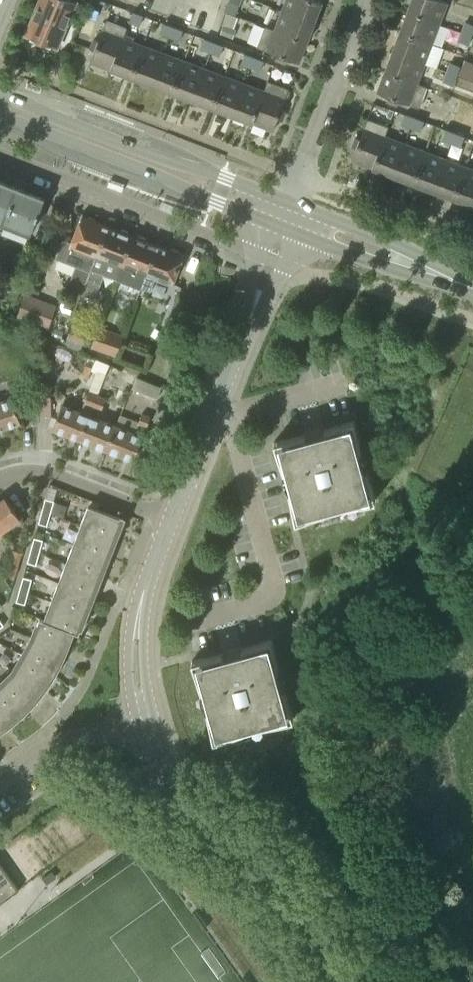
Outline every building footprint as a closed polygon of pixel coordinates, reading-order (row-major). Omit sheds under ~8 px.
[(75,1),(73,0),(41,0),(27,35),(56,47),(75,1)] [(314,21),(322,1),(320,0),(286,0),(283,10),(314,21)] [(439,22),(447,2),(442,0),(412,0),(408,11),(439,22)] [(275,29),(275,30),(306,42),(314,21),(283,10),(275,29)] [(140,25),(143,14),(134,11),(129,21),(140,25)] [(439,22),(408,11),(401,31),(431,43),(439,22)] [(106,20),(98,40),(93,38),(89,49),(94,51),(90,61),(111,68),(123,37),(124,37),(127,28),(106,20)] [(169,36),(173,26),(164,22),(160,33),(169,36)] [(472,35),(472,25),(465,23),(462,31),(472,35)] [(232,37),(236,28),(225,24),(222,33),(232,37)] [(275,30),(275,29),(265,25),(257,47),(277,54),(275,60),(285,63),(287,58),(299,62),(306,42),(275,30)] [(183,30),(173,26),(169,36),(179,40),(183,30)] [(401,31),(393,51),(424,63),(431,43),(401,31)] [(462,31),(459,41),(469,45),(472,36),(472,35),(462,31)] [(123,37),(111,68),(131,76),(143,44),(124,37),(123,37)] [(210,52),(214,41),(204,38),(200,48),(210,52)] [(214,41),(210,52),(219,55),(223,45),(214,41)] [(429,63),(439,65),(444,45),(434,43),(429,63)] [(163,52),(143,44),(131,76),(151,83),(163,52)] [(424,63),(393,51),(385,71),(416,83),(416,82),(424,63)] [(163,52),(151,83),(171,91),(183,59),(163,52)] [(250,67),(254,56),(245,53),(241,63),(250,67)] [(264,60),(254,56),(250,67),(260,70),(264,60)] [(183,59),(171,91),(191,99),(203,67),(183,59)] [(466,60),(460,75),(472,80),(472,63),(466,60)] [(450,62),(446,71),(457,75),(461,66),(450,62)] [(223,75),(203,67),(191,99),(211,106),(223,75)] [(416,83),(385,71),(377,92),(388,96),(386,101),(396,105),(398,100),(419,108),(427,86),(416,82),(416,83)] [(457,75),(446,71),(443,81),(453,85),(457,75)] [(223,75),(211,106),(231,114),(243,82),(223,75)] [(267,81),(264,90),(252,121),(273,130),(278,118),(282,119),(285,111),(281,109),(289,89),(267,81)] [(28,82),(26,86),(42,92),(44,88),(28,82)] [(243,82),(231,114),(252,121),(264,90),(243,82)] [(411,128),(414,117),(405,113),(401,124),(411,128)] [(414,117),(411,128),(420,132),(424,120),(414,117)] [(352,146),(356,148),(352,159),(374,167),(385,136),(389,126),(367,118),(360,139),(356,137),(352,146)] [(451,142),(455,132),(445,128),(441,139),(451,142)] [(455,132),(451,142),(461,146),(465,135),(455,132)] [(406,144),(385,136),(374,167),(394,175),(406,144)] [(426,151),(406,144),(394,175),(414,182),(426,151)] [(446,159),(426,151),(414,182),(434,190),(446,159)] [(446,159),(434,190),(454,197),(466,166),(446,159)] [(466,166),(454,197),(472,204),(472,169),(466,166)] [(0,181),(0,219),(32,231),(44,199),(0,181)] [(109,181),(107,186),(122,192),(124,187),(109,181)] [(162,200),(159,207),(177,214),(180,206),(162,200)] [(83,217),(72,244),(62,240),(55,258),(76,265),(67,287),(82,292),(81,293),(82,294),(107,226),(97,222),(95,219),(90,216),(86,218),(83,217)] [(107,226),(82,294),(95,299),(104,273),(116,278),(122,263),(121,262),(131,235),(130,235),(129,231),(123,229),(119,231),(107,226)] [(121,262),(122,263),(138,269),(133,283),(141,287),(157,245),(147,241),(146,238),(140,236),(136,237),(131,235),(121,262)] [(157,245),(141,287),(138,294),(147,298),(156,276),(172,282),(182,255),(180,254),(179,250),(173,248),(170,250),(157,245)] [(16,319),(48,331),(57,307),(25,295),(16,319)] [(177,296),(156,352),(168,356),(189,301),(177,296)] [(83,343),(88,332),(80,328),(81,326),(73,323),(67,337),(83,343)] [(114,354),(122,334),(98,324),(90,344),(114,354)] [(53,351),(55,344),(45,340),(41,351),(47,354),(53,351)] [(50,371),(51,361),(47,359),(43,360),(42,370),(46,372),(50,371)] [(137,378),(129,395),(146,402),(154,385),(137,378)] [(89,391),(84,403),(93,406),(98,394),(89,391)] [(53,392),(40,393),(41,412),(55,411),(53,392)] [(106,397),(98,394),(93,406),(102,409),(106,397)] [(21,421),(19,416),(13,397),(0,402),(0,428),(21,421)] [(80,439),(89,414),(62,404),(57,416),(52,428),(80,439)] [(89,414),(80,439),(106,449),(116,425),(89,414)] [(141,414),(138,423),(147,426),(150,417),(141,414)] [(361,470),(361,467),(358,454),(361,450),(354,419),(324,428),(326,434),(316,435),(309,437),(305,434),(274,440),(284,471),(289,469),(292,485),(289,490),(296,521),(313,515),(326,511),(325,506),(341,503),(345,506),(362,502),(376,499),(366,469),(361,470)] [(143,435),(116,425),(106,449),(133,460),(143,435)] [(0,501),(0,530),(1,531),(20,517),(6,497),(0,501)] [(42,510),(50,512),(54,500),(45,497),(42,510)] [(81,524),(116,538),(123,518),(89,505),(81,524)] [(50,512),(42,510),(38,522),(47,525),(50,512)] [(81,524),(73,543),(108,557),(116,538),(81,524)] [(31,549),(39,551),(43,539),(34,537),(31,549)] [(108,557),(73,543),(66,562),(101,576),(108,557)] [(15,575),(22,551),(13,549),(6,573),(15,575)] [(39,551),(31,549),(27,561),(35,564),(39,551)] [(66,562),(59,581),(93,595),(101,576),(66,562)] [(23,576),(20,588),(28,591),(32,578),(23,576)] [(93,595),(59,581),(51,600),(86,614),(93,595)] [(28,591),(20,588),(16,601),(25,603),(28,591)] [(86,614),(51,600),(44,619),(74,632),(78,633),(86,614)] [(74,632),(44,619),(40,617),(32,637),(67,650),(74,632)] [(32,637),(22,653),(56,673),(61,664),(65,655),(67,650),(32,637)] [(242,647),(243,653),(232,655),(227,656),(223,653),(192,660),(202,690),(207,688),(210,704),(207,709),(214,740),(230,735),(244,730),(242,725),(259,722),(263,725),(279,721),(294,718),(284,688),(279,689),(276,673),(279,668),(272,638),(242,647)] [(56,673),(22,653),(13,670),(43,693),(48,685),(51,681),(54,677),(56,673)] [(13,670),(0,682),(0,684),(26,711),(31,707),(35,702),(39,698),(43,693),(13,670)] [(0,684),(0,716),(8,727),(13,723),(17,719),(22,715),(26,711),(0,684)] [(0,716),(0,733),(8,727),(0,716)] [(18,890),(0,864),(0,902),(18,890)]
